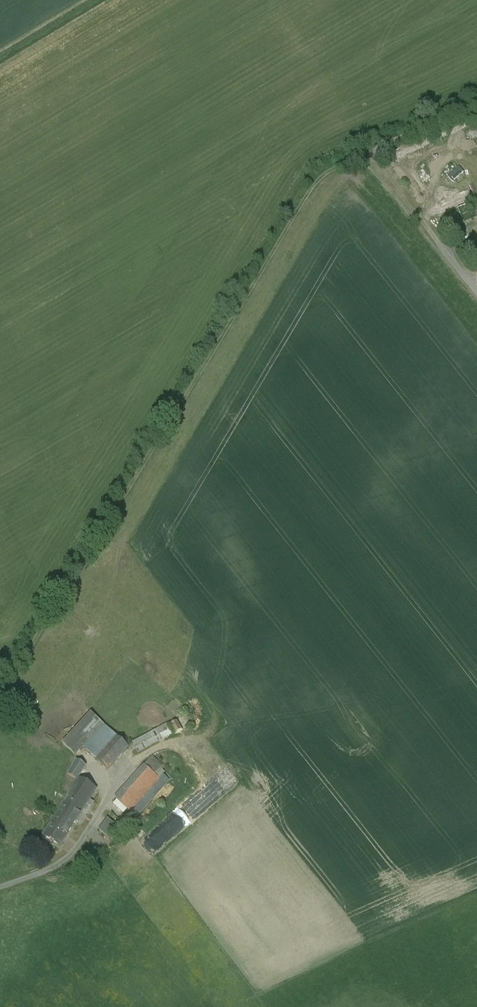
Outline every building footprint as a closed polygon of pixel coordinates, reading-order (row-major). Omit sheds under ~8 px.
[(458,168),(447,178),(451,183),(463,173),(458,168)] [(91,713),(63,745),(76,756),(83,748),(104,725),(91,713)] [(182,729),(177,720),(169,725),(174,733),(182,729)] [(129,747),(104,725),(83,748),(108,770),(129,747)] [(168,725),(133,743),(138,752),(172,734),(168,725)] [(152,757),(115,798),(136,817),(170,780),(163,774),(165,773),(162,770),(164,767),(152,757)] [(86,766),(77,760),(68,775),(77,780),(78,778),(86,766)] [(77,780),(69,793),(70,794),(44,836),(61,846),(81,814),(85,817),(91,807),(93,803),(89,800),(96,789),(78,778),(77,780)] [(99,830),(112,840),(120,829),(108,819),(99,830)]
